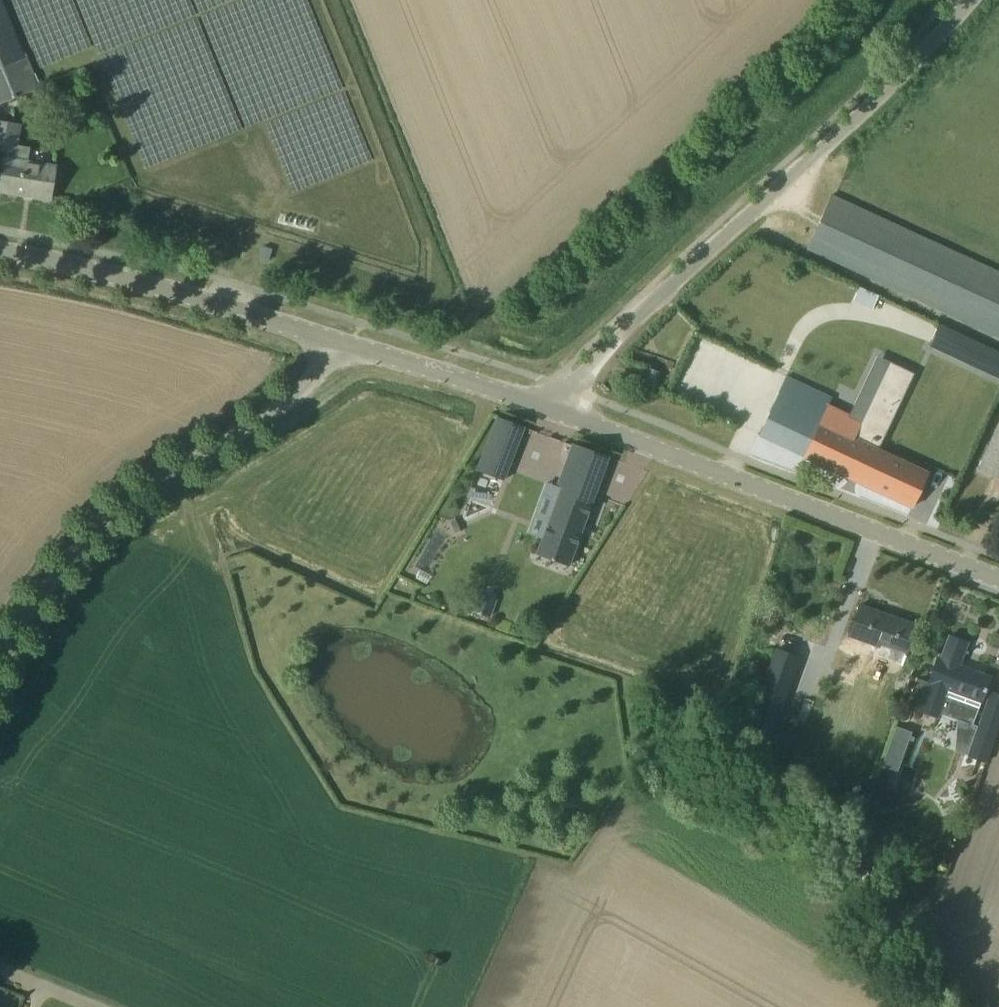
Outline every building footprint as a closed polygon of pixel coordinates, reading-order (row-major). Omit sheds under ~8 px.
[(37,88),(2,0),(0,0),(0,103),(37,88)] [(4,157),(0,184),(0,190),(50,198),(56,165),(28,161),(30,146),(16,144),(19,124),(0,121),(0,149),(5,150),(4,157)] [(807,247),(998,336),(998,272),(831,194),(807,247)] [(998,378),(998,350),(938,322),(927,345),(998,378)] [(648,367),(644,381),(643,384),(653,387),(658,370),(648,367)] [(927,472),(904,461),(907,456),(895,451),(893,456),(878,449),(909,383),(884,372),(853,437),(820,422),(831,397),(817,390),(786,376),(759,434),(848,476),(851,470),(875,481),(872,487),(911,506),(927,472)] [(503,479),(524,426),(498,416),(477,469),(503,479)] [(978,468),(998,478),(998,422),(978,468)] [(573,442),(572,443),(544,519),(548,521),(536,553),(568,565),(608,455),(573,442)] [(490,616),(496,598),(479,592),(473,609),(490,616)] [(879,646),(876,655),(902,664),(905,655),(916,624),(860,604),(849,636),(879,646)] [(938,656),(928,683),(916,678),(907,703),(920,708),(919,709),(938,716),(939,712),(972,724),(990,676),(959,664),(968,642),(949,635),(940,657),(938,656)] [(756,705),(778,713),(789,682),(767,674),(756,705)] [(998,723),(998,719),(983,713),(968,754),(986,761),(998,723)] [(897,730),(887,756),(902,762),(912,736),(897,730)]
